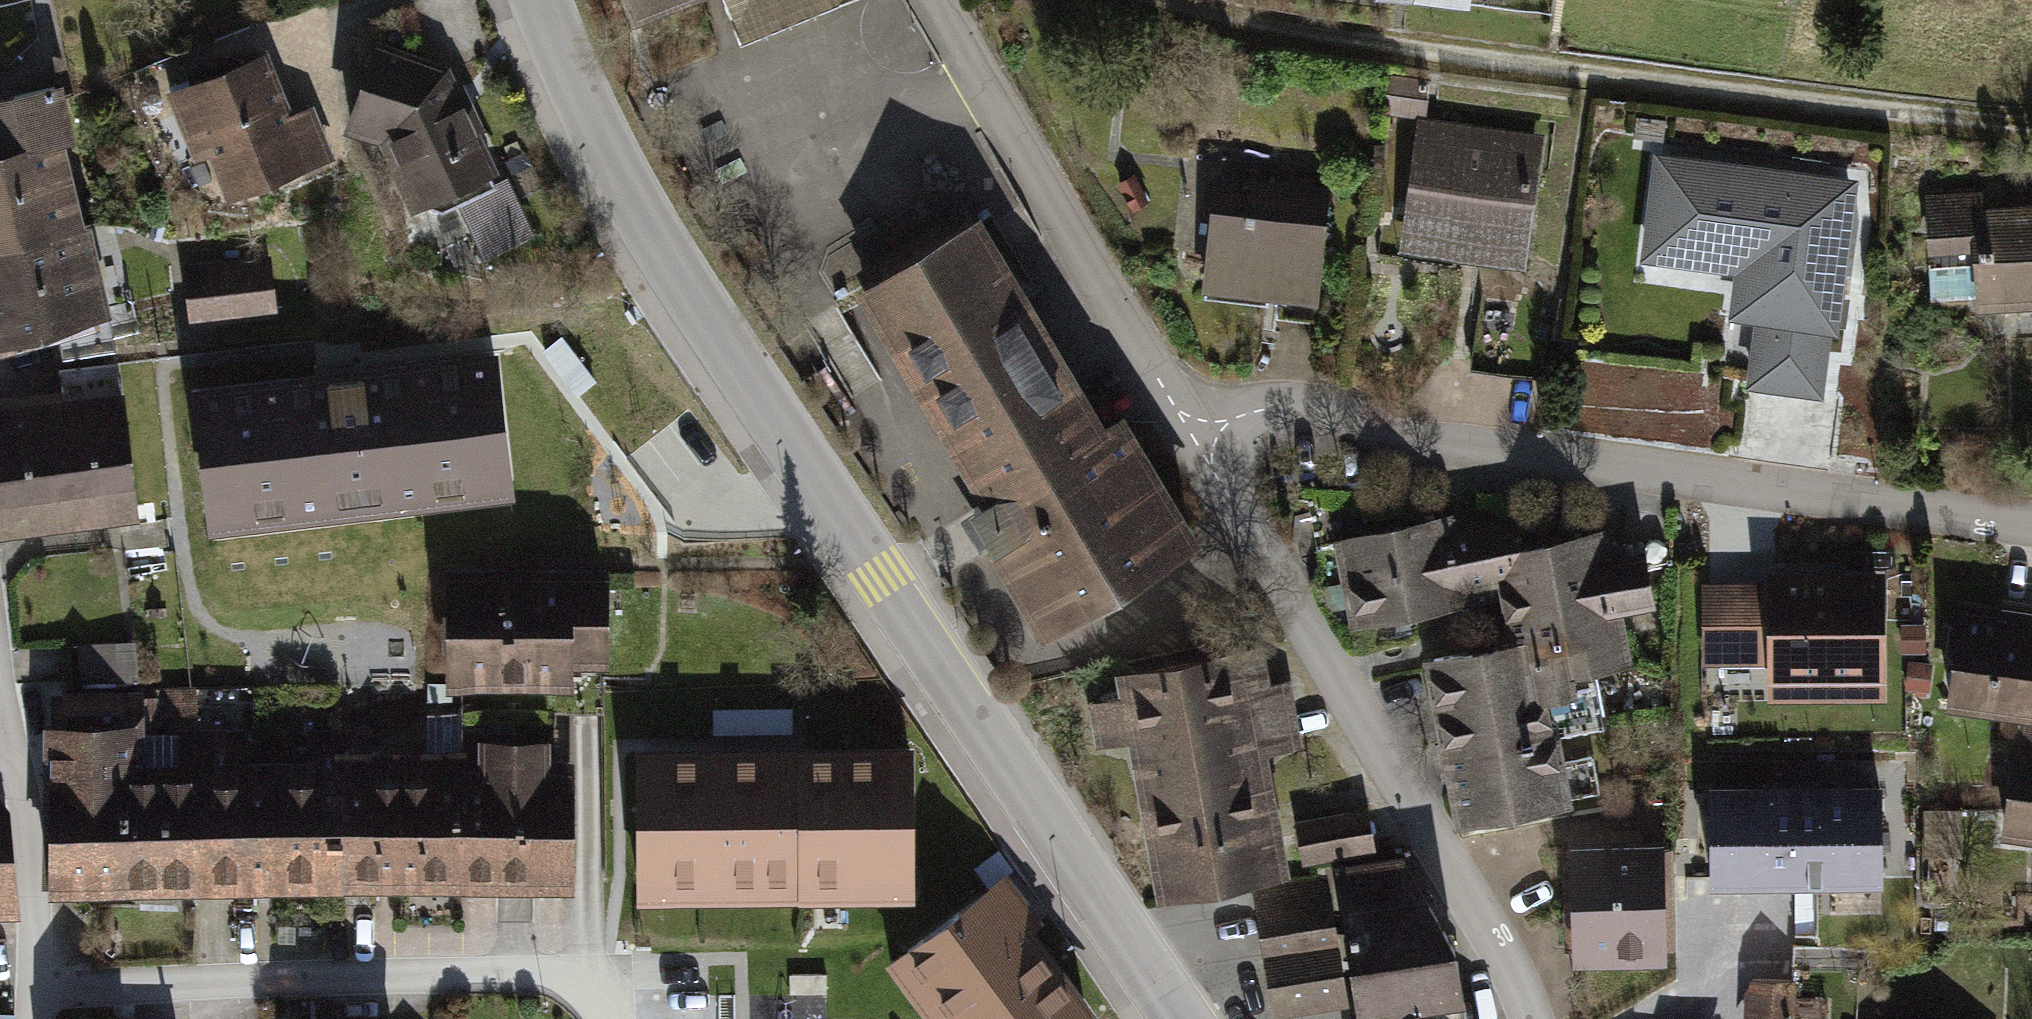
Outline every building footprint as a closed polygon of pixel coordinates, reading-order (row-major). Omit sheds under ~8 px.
[(743,40),(835,0),(726,0),(743,40)] [(445,66),(382,43),(353,119),(390,133),(416,199),(491,166),(445,66)] [(261,51),(171,87),(213,193),(325,149),(307,104),(286,113),(261,51)] [(1423,81),(1392,77),(1389,104),(1420,108),(1423,81)] [(0,98),(0,231),(74,212),(53,133),(65,129),(54,84),(0,98)] [(1536,138),(1426,123),(1409,238),(1520,254),(1536,138)] [(1844,186),(1664,160),(1651,249),(1769,266),(1754,363),(1817,372),(1844,186)] [(1315,195),(1227,184),(1215,278),(1303,289),(1315,195)] [(1934,295),(2031,289),(2031,211),(1979,214),(1977,194),(1929,197),(1934,295)] [(0,232),(0,331),(102,305),(79,212),(0,232)] [(988,221),(862,295),(1056,621),(1182,547),(988,221)] [(266,255),(185,265),(190,311),(272,302),(266,255)] [(463,339),(401,345),(406,411),(469,406),(463,339)] [(323,344),(248,354),(253,398),(329,388),(323,344)] [(0,403),(0,510),(117,501),(108,395),(0,403)] [(385,399),(299,411),(310,495),(396,483),(385,399)] [(1446,522),(1342,541),(1357,619),(1507,591),(1514,636),(1522,669),(1624,651),(1601,529),(1496,548),(1492,523),(1448,531),(1446,522)] [(607,561),(444,564),(447,676),(609,672),(607,561)] [(1778,586),(1712,587),(1713,670),(1774,669),(1774,698),(1886,696),(1884,575),(1777,576),(1778,586)] [(2031,713),(2031,617),(1963,609),(1951,703),(2031,713)] [(1543,798),(1514,636),(1435,651),(1464,812),(1543,798)] [(125,641),(78,647),(82,681),(129,675),(125,641)] [(1245,655),(1129,674),(1163,879),(1279,860),(1245,655)] [(139,694),(56,692),(54,784),(137,786),(136,755),(139,694)] [(2027,714),(2010,823),(2031,827),(2031,715),(2027,714)] [(913,744),(634,745),(635,901),(914,899),(913,744)] [(338,752),(247,753),(248,883),(339,883),(338,752)] [(461,752),(338,752),(339,883),(461,883),(461,752)] [(568,752),(461,752),(461,883),(567,883),(568,752)] [(247,753),(136,755),(136,883),(248,883),(247,753)] [(1883,782),(1715,784),(1716,883),(1884,881),(1883,782)] [(137,786),(54,784),(51,880),(136,883),(137,786)] [(0,791),(0,906),(9,905),(1,791),(0,791)] [(1359,810),(1299,819),(1305,854),(1364,845),(1359,810)] [(1658,847),(1574,848),(1575,947),(1659,946),(1658,847)] [(881,962),(922,1018),(1087,1018),(1105,1005),(1006,871),(881,962)] [(1345,883),(1365,1018),(1456,1018),(1444,942),(1402,874),(1345,883)] [(1344,992),(1328,888),(1261,898),(1278,1002),(1344,992)] [(1749,984),(1747,1018),(1788,1018),(1789,985),(1749,984)]
